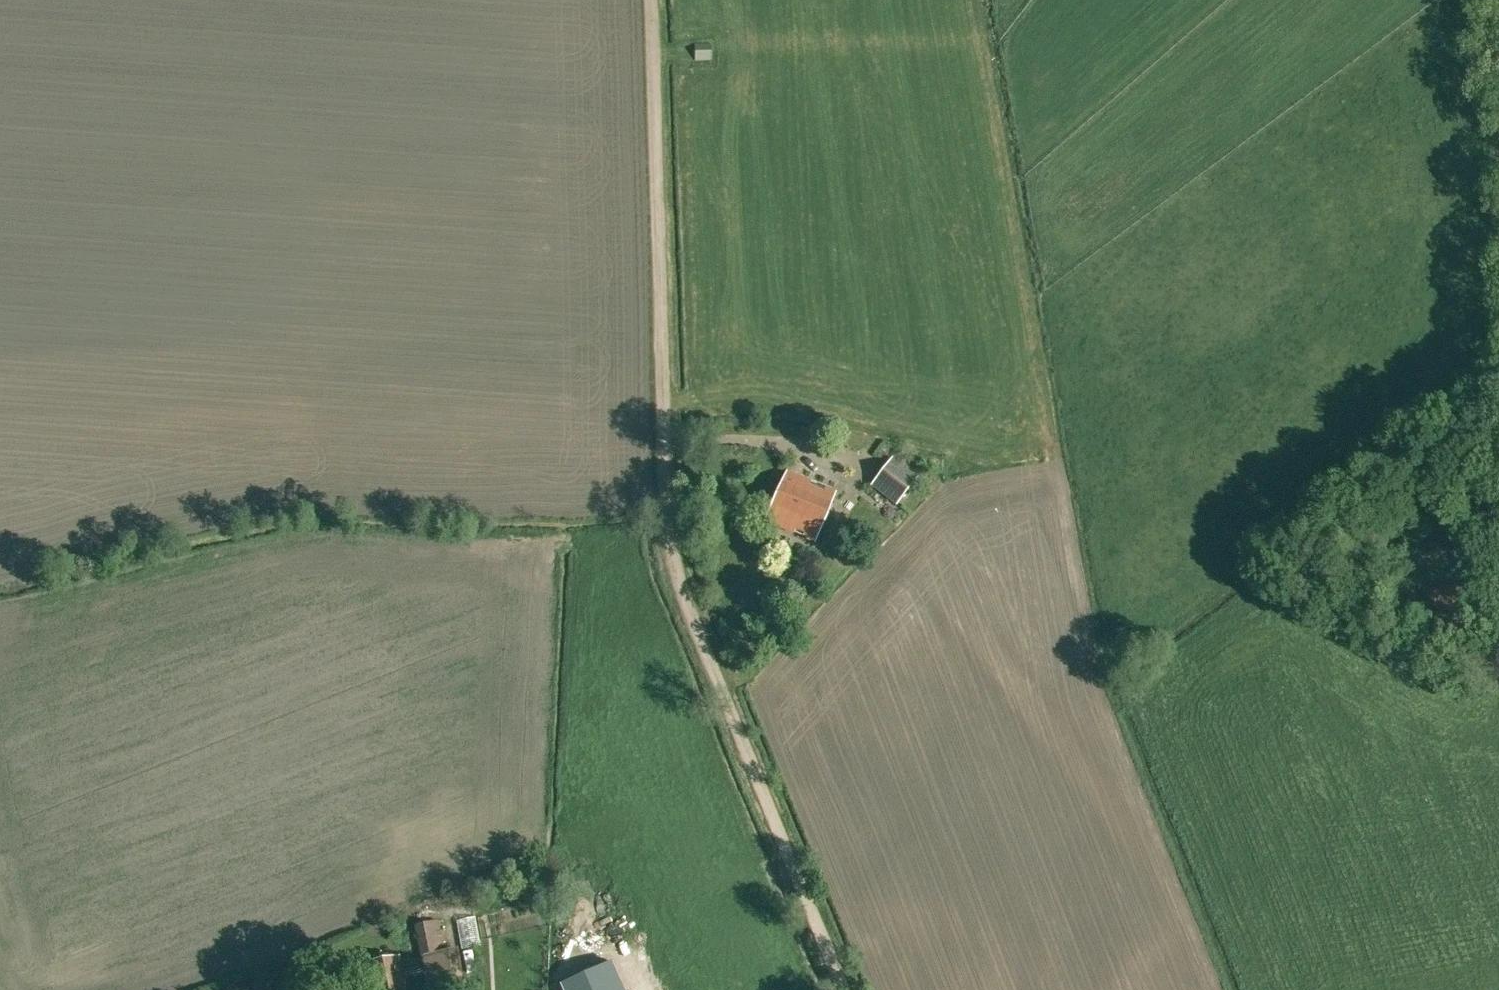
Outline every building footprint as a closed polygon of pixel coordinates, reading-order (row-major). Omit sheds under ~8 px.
[(711,45),(694,45),(694,62),(711,62),(711,45)] [(896,456),(875,480),(900,501),(920,476),(896,456)] [(787,471),(763,521),(815,544),(837,492),(787,471)] [(1429,605),(1440,606),(1436,634),(1462,637),(1467,592),(1442,589),(1442,591),(1431,590),(1429,605)] [(440,926),(439,920),(413,925),(419,956),(445,950),(440,926)] [(363,962),(368,989),(408,989),(401,954),(363,962)] [(566,989),(626,989),(614,963),(564,985),(566,989)]
